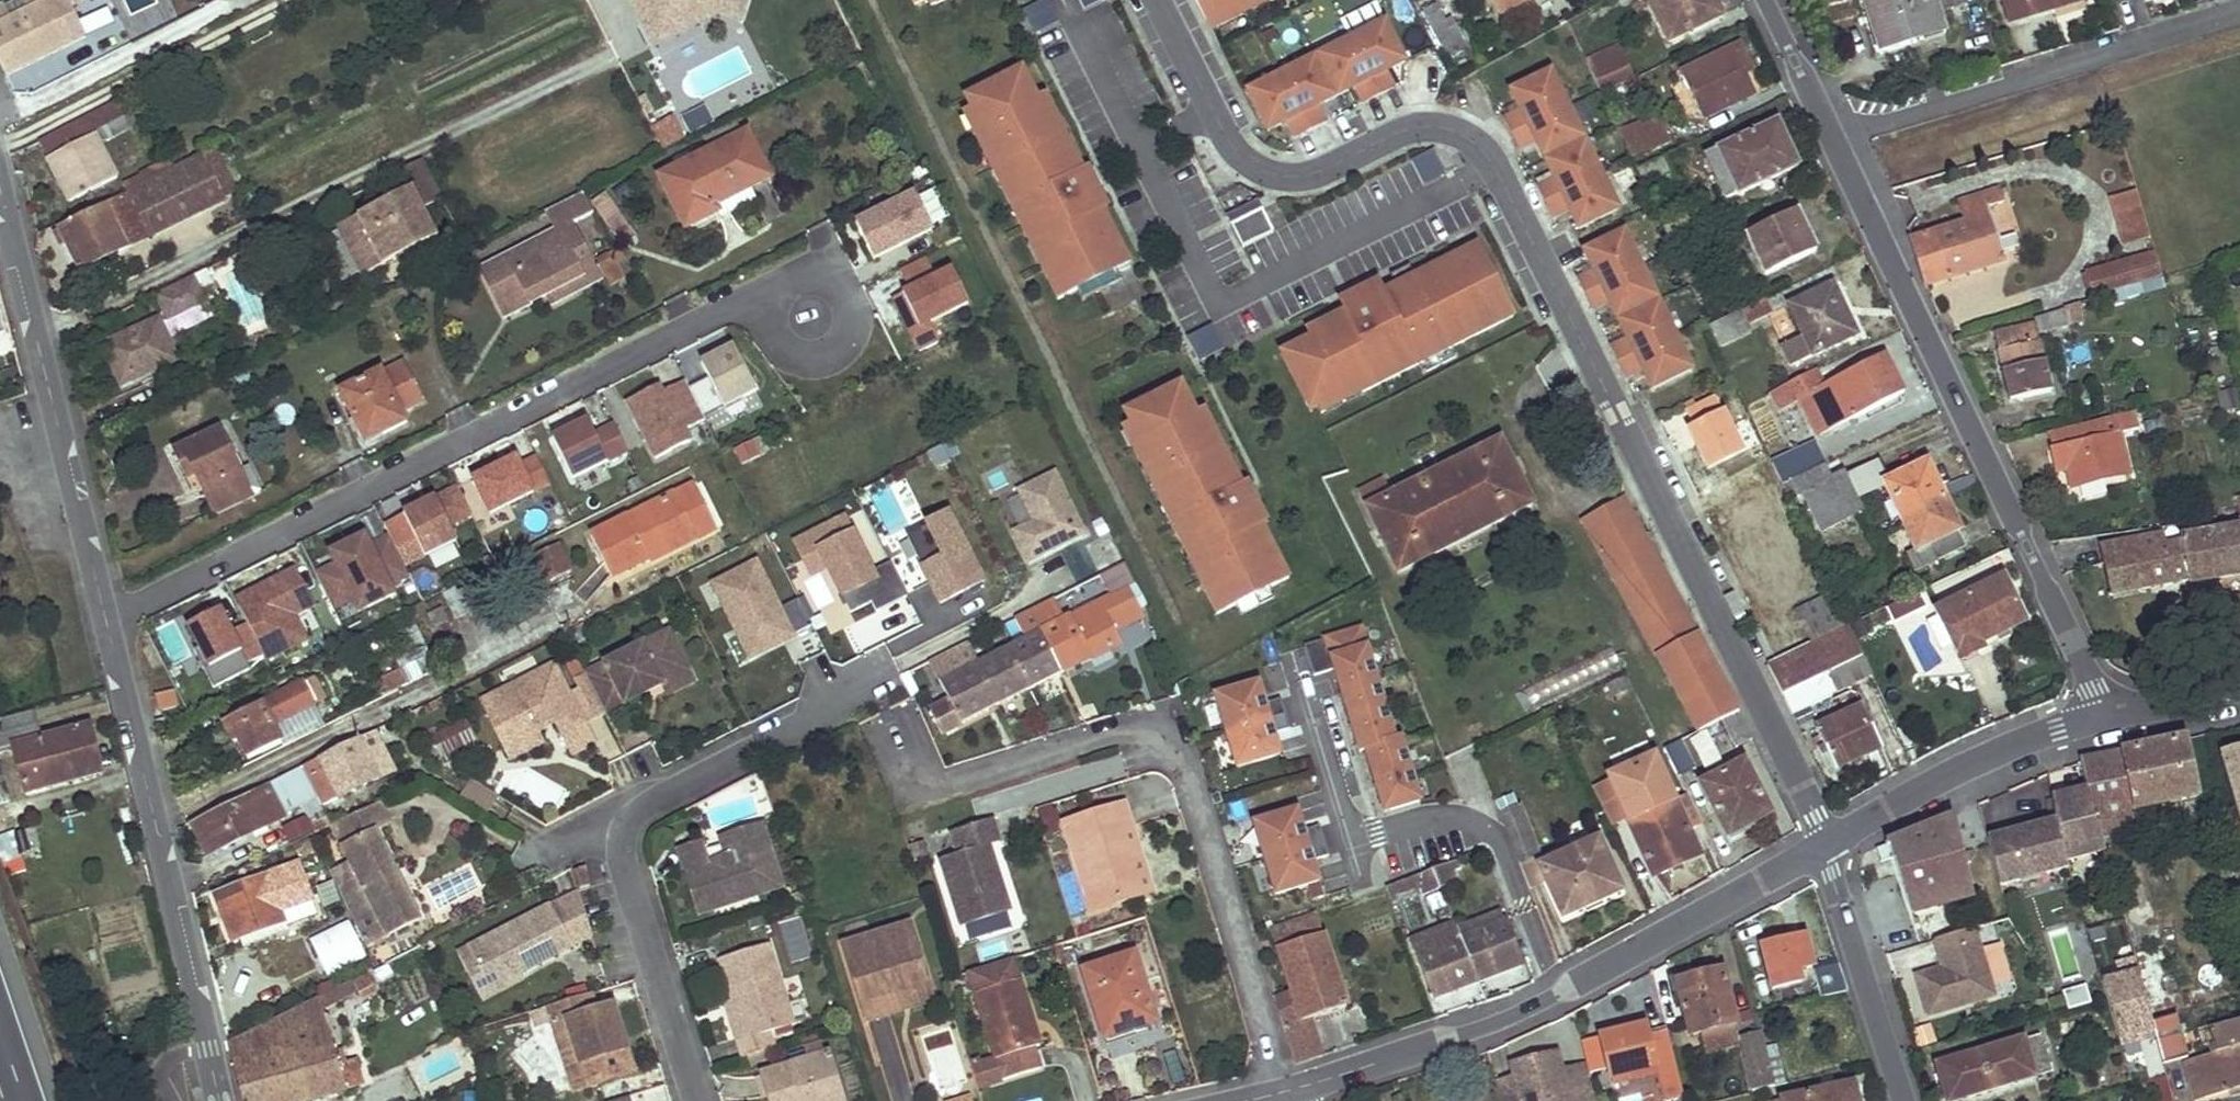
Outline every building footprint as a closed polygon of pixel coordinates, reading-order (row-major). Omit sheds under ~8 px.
[(6,76),(86,38),(71,6),(82,0),(24,0),(25,2),(30,11),(12,21),(8,13),(4,4),(0,7),(0,63),(6,76)] [(748,0),(633,0),(643,20),(660,12),(688,18),(719,3),(745,10),(748,0)] [(1046,0),(1028,9),(1040,34),(1059,25),(1046,0)] [(1100,0),(1078,0),(1084,12),(1102,3),(1100,0)] [(1246,0),(1196,0),(1206,20),(1246,0)] [(1271,0),(1246,0),(1206,20),(1211,30),(1271,0)] [(1503,14),(1529,0),(1495,0),(1503,14)] [(1647,0),(1645,0),(1632,7),(1644,34),(1660,25),(1647,0)] [(1660,25),(1669,44),(1720,19),(1715,10),(1709,0),(1647,0),(1660,25)] [(1721,0),(1709,0),(1715,10),(1723,5),(1721,0)] [(1964,0),(1862,0),(1879,55),(1910,46),(1907,36),(1941,26),(1938,13),(1965,4),(1964,0)] [(2085,0),(2002,0),(2009,24),(2086,1),(2085,0)] [(30,11),(25,2),(8,13),(12,21),(30,11)] [(660,12),(643,20),(655,44),(719,12),(743,19),(745,10),(719,3),(688,18),(660,12)] [(1439,5),(1424,13),(1437,35),(1450,28),(1439,5)] [(1379,24),(1371,8),(1347,20),(1355,36),(1379,24)] [(1040,34),(1028,9),(1022,12),(1034,37),(1040,34)] [(1385,22),(1247,92),(1268,132),(1280,126),(1287,122),(1295,137),(1325,122),(1317,107),(1324,103),(1348,91),(1355,88),(1363,103),(1393,88),(1385,73),(1392,69),(1405,63),(1385,22)] [(1944,35),(1941,26),(1907,36),(1910,46),(1944,35)] [(1735,48),(1748,76),(1756,72),(1743,44),(1735,48)] [(1633,78),(1619,48),(1588,63),(1602,93),(1633,78)] [(1735,48),(1683,73),(1705,118),(1756,94),(1748,76),(1735,48)] [(1393,88),(1400,84),(1392,69),(1385,73),(1393,88)] [(1025,71),(968,100),(974,112),(983,130),(975,134),(986,156),(994,152),(1009,183),(1002,187),(1031,246),(1038,242),(1049,263),(1041,266),(1059,302),(1078,293),(1112,275),(1131,266),(1104,211),(1098,214),(1090,197),(1101,192),(1090,171),(1085,174),(1075,154),(1068,158),(1051,124),(1058,120),(1047,99),(1040,102),(1025,71)] [(1573,217),(1580,230),(1620,210),(1552,71),(1512,91),(1518,104),(1521,111),(1506,119),(1521,149),(1536,141),(1540,149),(1551,172),(1555,180),(1540,187),(1555,217),(1570,210),(1573,217)] [(1356,107),(1363,103),(1355,88),(1348,91),(1356,107)] [(40,141),(49,157),(53,155),(124,119),(116,102),(40,141)] [(1325,122),(1332,119),(1324,103),(1317,107),(1325,122)] [(1503,112),(1506,119),(1521,111),(1518,104),(1503,112)] [(681,122),(688,136),(712,123),(705,110),(681,122)] [(975,134),(983,130),(974,112),(964,117),(973,135),(975,134)] [(136,127),(131,115),(124,119),(130,130),(136,127)] [(685,139),(674,117),(654,127),(666,149),(685,139)] [(130,130),(124,119),(53,155),(66,181),(62,183),(72,201),(117,177),(98,140),(109,142),(130,130)] [(1051,124),(1068,158),(1075,154),(1078,153),(1061,119),(1058,120),(1051,124)] [(1661,120),(1623,137),(1634,162),(1672,143),(1661,120)] [(1288,141),(1295,137),(1287,122),(1280,126),(1288,141)] [(1788,145),(1778,122),(1772,125),(1782,148),(1788,145)] [(742,137),(736,123),(707,137),(715,150),(742,137)] [(1798,167),(1788,145),(1782,148),(1772,125),(1704,157),(1725,201),(1798,167)] [(750,187),(769,177),(748,134),(742,137),(715,150),(662,177),(687,227),(719,212),(715,204),(750,187)] [(1521,149),(1524,156),(1540,149),(1536,141),(1521,149)] [(1437,149),(1411,160),(1420,182),(1446,171),(1437,149)] [(80,270),(226,199),(202,150),(144,179),(125,188),(128,193),(59,227),(80,270)] [(1002,187),(1009,183),(994,152),(986,156),(984,157),(1000,188),(1002,187)] [(66,181),(53,155),(49,157),(45,159),(59,185),(62,183),(66,181)] [(1675,180),(1664,156),(1637,169),(1648,193),(1675,180)] [(424,209),(444,199),(425,159),(404,170),(414,189),(338,228),(363,277),(438,239),(424,209)] [(1536,180),(1540,187),(1555,180),(1551,172),(1536,180)] [(125,188),(144,179),(141,173),(122,182),(125,188)] [(756,200),(750,187),(715,204),(719,212),(722,217),(756,200)] [(2125,245),(2153,236),(2138,189),(2110,197),(2125,245)] [(2004,204),(2000,190),(1983,195),(1981,197),(1958,205),(1963,224),(1909,241),(1924,288),(2005,261),(1988,209),(2004,204)] [(1090,197),(1098,214),(1104,211),(1109,208),(1101,192),(1090,197)] [(933,228),(915,193),(857,222),(874,258),(933,228)] [(599,281),(572,227),(592,217),(580,194),(545,212),(555,233),(553,234),(547,249),(531,245),(480,271),(504,317),(550,294),(554,304),(599,281)] [(1232,224),(1243,246),(1273,231),(1262,210),(1232,224)] [(1555,217),(1558,224),(1573,217),(1570,210),(1555,217)] [(1817,252),(1797,211),(1745,236),(1764,278),(1817,252)] [(1646,377),(1652,390),(1693,370),(1624,232),(1584,252),(1590,264),(1594,271),(1579,279),(1593,309),(1609,302),(1612,309),(1624,333),(1627,340),(1612,347),(1627,377),(1642,370),(1646,377)] [(553,234),(531,245),(547,249),(553,234)] [(1476,241),(1466,246),(1413,273),(1407,262),(1388,271),(1394,282),(1381,288),(1376,278),(1358,286),(1338,297),(1343,308),(1323,318),(1305,327),(1309,334),(1279,349),(1307,406),(1319,409),(1502,318),(1512,313),(1502,294),(1492,299),(1475,265),(1485,260),(1476,241)] [(1041,266),(1049,263),(1038,242),(1031,246),(1029,247),(1039,268),(1041,266)] [(2144,282),(2165,275),(2157,252),(2137,258),(2144,282)] [(970,310),(952,270),(934,278),(925,257),(891,273),(900,293),(885,299),(910,355),(939,343),(932,327),(970,310)] [(2137,258),(2087,274),(2094,298),(2144,282),(2137,258)] [(1575,272),(1579,279),(1594,271),(1590,264),(1575,272)] [(193,276),(206,302),(218,296),(205,269),(193,276)] [(1112,275),(1078,293),(1083,302),(1117,285),(1112,275)] [(206,302),(193,276),(154,295),(168,322),(206,302)] [(1856,335),(1833,285),(1789,306),(1804,337),(1784,346),(1792,364),(1856,335)] [(1772,312),(1767,300),(1741,312),(1746,323),(1772,312)] [(1593,309),(1597,316),(1612,309),(1609,302),(1593,309)] [(2068,327),(2064,307),(2033,317),(2033,324),(1992,333),(2007,402),(2050,392),(2037,334),(2068,327)] [(1746,323),(1741,312),(1710,327),(1720,348),(1751,333),(1746,323)] [(175,361),(159,321),(103,346),(114,373),(125,368),(128,377),(156,365),(157,369),(175,361)] [(1199,335),(1211,360),(1230,350),(1218,326),(1199,335)] [(1609,340),(1612,347),(1627,340),(1624,333),(1609,340)] [(1193,338),(1205,363),(1211,360),(1199,335),(1193,338)] [(689,388),(704,417),(756,390),(743,363),(731,348),(702,363),(709,378),(689,388)] [(1887,357),(1825,387),(1834,406),(1828,409),(1837,427),(1905,393),(1887,357)] [(421,402),(403,366),(382,376),(380,372),(339,392),(365,443),(406,422),(400,412),(421,402)] [(1627,377),(1631,384),(1646,377),(1642,370),(1627,377)] [(1816,371),(1779,388),(1787,405),(1798,400),(1811,426),(1824,420),(1811,394),(1825,387),(1816,371)] [(689,388),(686,380),(663,392),(660,385),(627,401),(656,458),(691,440),(686,430),(706,420),(704,417),(689,388)] [(1186,384),(1129,413),(1135,425),(1145,443),(1137,447),(1148,469),(1156,465),(1171,496),(1164,500),(1193,559),(1200,555),(1211,576),(1203,579),(1221,615),(1240,606),(1274,589),(1293,579),(1265,524),(1260,527),(1251,510),(1262,505),(1252,484),(1247,487),(1237,467),(1230,471),(1213,437),(1220,433),(1209,412),(1202,415),(1186,384)] [(1816,437),(1837,427),(1828,409),(1834,406),(1825,387),(1811,394),(1824,420),(1811,426),(1816,437)] [(2221,391),(2223,402),(2239,398),(2237,387),(2221,391)] [(1777,410),(1787,405),(1779,388),(1769,394),(1777,410)] [(2137,430),(2133,412),(2046,433),(2056,473),(2064,470),(2069,488),(2127,475),(2118,434),(2137,430)] [(628,451),(614,425),(595,435),(588,421),(553,439),(573,479),(603,463),(628,451)] [(1137,447),(1145,443),(1135,425),(1125,430),(1135,448),(1137,447)] [(240,473),(219,432),(174,454),(187,479),(196,475),(214,515),(251,497),(240,473)] [(1213,437),(1230,471),(1237,467),(1239,466),(1222,432),(1220,433),(1213,437)] [(736,466),(762,458),(757,441),(731,448),(736,466)] [(1532,504),(1500,441),(1392,495),(1384,481),(1357,493),(1397,571),(1532,504)] [(1825,466),(1815,444),(1773,464),(1783,485),(1789,482),(1818,469),(1825,466)] [(469,480),(487,520),(536,499),(518,458),(469,480)] [(1960,531),(1927,463),(1894,479),(1893,474),(1887,477),(1880,463),(1873,466),(1885,493),(1887,492),(1915,549),(1912,550),(1920,567),(1963,547),(1957,533),(1960,531)] [(1164,500),(1171,496),(1156,465),(1148,469),(1146,470),(1162,501),(1164,500)] [(1885,493),(1873,466),(1846,479),(1844,475),(1825,484),(1818,469),(1789,482),(1794,493),(1797,500),(1804,497),(1819,529),(1840,519),(1841,522),(1864,511),(1860,505),(1885,493)] [(260,492),(247,468),(240,473),(251,497),(260,492)] [(1013,532),(1028,562),(1085,534),(1055,473),(1018,491),(1034,522),(1013,532)] [(1794,493),(1789,482),(1783,485),(1788,496),(1794,493)] [(458,487),(384,525),(390,536),(397,551),(417,541),(425,556),(457,540),(449,526),(472,514),(458,487)] [(692,487),(675,495),(693,532),(697,540),(714,532),(692,487)] [(693,532),(675,495),(595,536),(616,577),(650,559),(648,556),(693,532)] [(1251,510),(1260,527),(1265,524),(1270,521),(1262,505),(1251,510)] [(926,576),(940,604),(982,583),(949,516),(909,536),(929,575),(926,576)] [(877,612),(908,596),(891,563),(872,572),(845,519),(795,543),(804,560),(820,552),(828,568),(851,613),(872,602),(877,612)] [(1100,575),(1124,562),(1106,526),(1096,531),(1100,539),(1085,546),(1100,575)] [(2178,537),(2178,540),(2164,544),(2161,536),(2126,543),(2125,546),(2110,550),(2108,546),(2098,548),(2109,597),(2184,581),(2187,585),(2239,575),(2239,526),(2178,537)] [(1721,720),(1737,712),(1637,530),(1602,550),(1697,732),(1721,720)] [(652,563),(697,540),(693,532),(648,556),(650,559),(652,563)] [(397,551),(390,536),(370,547),(365,537),(330,554),(336,566),(317,576),(334,610),(354,600),(362,596),(369,608),(395,595),(390,586),(410,575),(397,551)] [(569,572),(558,545),(529,559),(540,585),(551,580),(569,572)] [(1920,567),(1912,550),(1906,554),(1914,570),(1920,567)] [(820,552),(804,560),(812,576),(828,568),(820,552)] [(1203,579),(1211,576),(1200,555),(1193,559),(1190,560),(1201,581),(1203,579)] [(750,658),(813,627),(800,600),(780,610),(757,564),(713,585),(724,606),(729,603),(740,627),(735,629),(750,658)] [(250,668),(308,645),(296,616),(313,609),(296,569),(232,595),(247,633),(237,637),(250,668)] [(554,589),(573,580),(569,572),(551,580),(554,589)] [(823,576),(809,582),(821,605),(834,599),(823,576)] [(2025,624),(2002,579),(1936,612),(1959,660),(1981,649),(1980,646),(2025,624)] [(484,611),(472,585),(459,592),(470,618),(484,611)] [(1111,625),(1141,609),(1130,588),(942,683),(951,700),(931,710),(943,733),(1121,643),(1111,625)] [(1274,589),(1240,606),(1244,615),(1279,598),(1274,589)] [(1891,620),(1925,609),(1920,593),(1885,605),(1891,620)] [(1848,627),(1833,595),(1795,613),(1804,632),(1791,638),(1798,651),(1848,627)] [(360,613),(369,608),(362,596),(354,600),(360,613)] [(908,598),(843,628),(856,656),(921,626),(908,598)] [(729,603),(724,606),(735,629),(740,627),(729,603)] [(449,623),(442,608),(427,614),(434,629),(449,623)] [(213,689),(251,670),(221,611),(184,630),(213,689)] [(564,636),(571,632),(568,626),(561,629),(564,636)] [(1798,651),(1768,665),(1783,696),(1863,658),(1848,627),(1798,651)] [(1926,628),(1904,638),(1920,673),(1941,663),(1926,628)] [(1384,812),(1420,801),(1401,738),(1395,740),(1361,629),(1304,646),(1313,676),(1335,669),(1360,752),(1365,750),(1384,812)] [(585,675),(605,714),(647,692),(645,688),(661,680),(663,684),(688,671),(668,632),(585,675)] [(433,666),(426,650),(397,663),(404,679),(433,666)] [(580,690),(570,695),(585,724),(605,714),(585,675),(574,655),(565,660),(580,690)] [(1792,715),(1871,677),(1863,658),(1783,696),(1792,715)] [(570,695),(555,665),(538,674),(534,685),(523,682),(482,703),(512,761),(544,744),(539,735),(536,728),(555,718),(559,725),(575,756),(596,745),(585,724),(570,695)] [(693,681),(688,671),(663,684),(668,694),(693,681)] [(534,685),(538,674),(523,682),(534,685)] [(1526,681),(1528,703),(1569,700),(1567,678),(1526,681)] [(1612,696),(1627,689),(1623,679),(1608,687),(1612,696)] [(645,688),(647,692),(663,684),(661,680),(645,688)] [(316,704),(306,682),(225,722),(232,737),(237,735),(249,759),(283,742),(281,738),(275,724),(312,706),(316,704)] [(1236,768),(1280,754),(1274,734),(1289,729),(1280,699),(1265,704),(1258,683),(1214,696),(1236,768)] [(155,695),(158,712),(177,708),(174,691),(155,695)] [(281,738),(318,719),(312,706),(275,724),(281,738)] [(1881,749),(1862,707),(1815,728),(1834,770),(1881,749)] [(1751,740),(1737,712),(1721,720),(1735,748),(1751,740)] [(90,726),(40,740),(32,714),(0,723),(0,751),(13,747),(24,794),(102,772),(90,726)] [(536,728),(539,735),(559,725),(555,718),(536,728)] [(479,749),(465,722),(433,738),(447,765),(479,749)] [(376,730),(359,739),(377,778),(395,769),(376,730)] [(2200,796),(2185,738),(2081,759),(2091,798),(2129,791),(2133,809),(2200,796)] [(377,778),(359,739),(192,822),(209,855),(245,836),(243,831),(265,819),(268,824),(286,815),(284,813),(316,797),(320,805),(337,797),(337,798),(377,778)] [(1695,769),(1681,740),(1664,749),(1666,752),(1678,776),(1695,769)] [(479,751),(468,756),(472,765),(486,758),(481,748),(479,749),(479,751)] [(2221,755),(2239,821),(2239,750),(2221,755)] [(1655,757),(1674,800),(1687,793),(1678,776),(1666,752),(1655,757)] [(1655,757),(1609,777),(1629,821),(1674,800),(1655,757)] [(1768,809),(1744,762),(1701,784),(1727,836),(1747,826),(1745,822),(1768,809)] [(1609,777),(1590,786),(1612,829),(1629,821),(1609,777)] [(465,802),(491,817),(501,800),(475,785),(465,802)] [(2129,791),(2091,798),(2097,818),(2102,836),(2111,834),(2113,846),(2140,841),(2133,809),(2129,791)] [(1702,824),(1687,793),(1674,800),(1688,831),(1702,824)] [(1653,876),(1699,856),(1688,831),(1674,800),(1629,821),(1653,876)] [(389,819),(380,803),(330,826),(349,861),(361,882),(340,894),(369,945),(390,934),(377,912),(410,894),(373,828),(389,819)] [(1132,831),(1124,806),(1062,827),(1091,914),(1139,899),(1118,836),(1132,831)] [(1275,895),(1319,881),(1312,861),(1328,856),(1319,826),(1303,831),(1297,810),(1253,823),(1275,895)] [(1953,816),(1887,841),(1911,913),(1972,896),(1953,816)] [(2068,864),(2060,830),(2057,817),(1987,839),(2000,886),(2068,864)] [(927,831),(923,818),(907,822),(911,836),(927,831)] [(2097,818),(2087,820),(2092,837),(2102,836),(2097,818)] [(268,824),(265,819),(243,831),(245,836),(268,824)] [(988,820),(947,834),(955,856),(937,862),(960,929),(1009,912),(986,847),(996,843),(988,820)] [(2221,825),(2227,847),(2230,846),(2234,861),(2239,860),(2239,828),(2238,821),(2221,825)] [(784,887),(765,825),(721,838),(726,855),(728,862),(711,867),(709,860),(704,841),(681,848),(700,912),(716,907),(720,896),(750,887),(760,895),(784,887)] [(1118,836),(1139,899),(1152,894),(1132,831),(1118,836)] [(924,856),(920,843),(907,847),(911,860),(924,856)] [(1621,892),(1603,850),(1579,861),(1574,851),(1540,866),(1547,883),(1562,918),(1621,892)] [(726,855),(709,860),(711,867),(728,862),(726,855)] [(1537,858),(1521,864),(1531,890),(1547,883),(1540,866),(1537,858)] [(1463,868),(1460,859),(1434,870),(1441,888),(1457,882),(1453,872),(1463,868)] [(361,882),(349,861),(328,872),(340,894),(361,882)] [(590,875),(588,866),(577,870),(583,889),(591,886),(588,876),(590,875)] [(1441,888),(1434,870),(1384,889),(1389,901),(1422,889),(1424,895),(1441,888)] [(285,923),(269,876),(214,896),(230,942),(285,923)] [(720,896),(716,907),(760,895),(750,887),(720,896)] [(560,918),(585,906),(580,888),(552,903),(560,918)] [(422,916),(410,894),(377,912),(390,934),(422,916)] [(552,903),(458,951),(469,972),(479,966),(490,988),(520,973),(593,934),(585,906),(560,918),(552,903)] [(1503,922),(1499,912),(1457,929),(1461,939),(1503,922)] [(798,918),(781,924),(792,956),(809,950),(798,918)] [(307,939),(321,973),(362,956),(348,922),(307,939)] [(1322,936),(1317,922),(1274,936),(1279,950),(1322,936)] [(1520,964),(1503,922),(1461,939),(1477,981),(1520,964)] [(2050,930),(2061,978),(2095,971),(2084,923),(2050,930)] [(927,985),(908,927),(841,949),(861,1007),(927,985)] [(1941,967),(1914,975),(1926,1015),(1992,996),(1990,986),(1979,949),(1973,928),(1933,939),(1941,967)] [(1461,939),(1457,929),(1415,945),(1419,956),(1461,939)] [(1345,1008),(1322,936),(1279,950),(1292,991),(1297,1006),(1278,1012),(1294,1065),(1322,1056),(1310,1019),(1345,1008)] [(1270,937),(1257,940),(1261,956),(1275,951),(1270,937)] [(1806,937),(1762,947),(1772,987),(1801,981),(1798,970),(1813,967),(1806,937)] [(1477,981),(1461,939),(1419,956),(1436,997),(1477,981)] [(1979,949),(1990,986),(2011,980),(2000,943),(1979,949)] [(794,1028),(768,945),(719,960),(732,1002),(739,1024),(731,1026),(741,1057),(744,1057),(772,1048),(769,1036),(794,1028)] [(1083,966),(1086,973),(1130,958),(1127,951),(1083,966)] [(1154,1020),(1135,956),(1130,958),(1086,973),(1106,1038),(1126,1032),(1126,1029),(1154,1020)] [(1039,1046),(1011,958),(969,972),(996,1057),(970,1065),(977,1088),(1041,1068),(1035,1048),(1039,1046)] [(2139,971),(2135,958),(2118,962),(2122,976),(2139,971)] [(1839,963),(1821,968),(1815,974),(1820,996),(1847,989),(1839,963)] [(360,993),(394,976),(389,965),(355,982),(360,993)] [(479,966),(469,972),(484,1001),(494,996),(490,988),(479,966)] [(1722,969),(1676,980),(1689,1034),(1702,1031),(1734,1023),(1735,1023),(1722,969)] [(2152,1021),(2139,971),(2122,976),(2103,981),(2122,1044),(2156,1035),(2152,1021)] [(520,973),(490,988),(494,996),(523,980),(520,973)] [(958,993),(953,977),(943,980),(948,996),(958,993)] [(360,993),(355,982),(230,1045),(243,1100),(309,1100),(346,1091),(324,1011),(360,993)] [(867,1025),(932,1002),(927,985),(861,1007),(867,1025)] [(2062,992),(2067,1010),(2088,1004),(2083,986),(2062,992)] [(1297,1006),(1292,991),(1274,997),(1278,1012),(1297,1006)] [(596,1012),(591,993),(534,1011),(538,1027),(551,1023),(552,1026),(567,1022),(585,1087),(633,1073),(626,1049),(618,1052),(614,1040),(623,1037),(614,1006),(596,1012)] [(739,1024),(732,1002),(724,1004),(731,1026),(739,1024)] [(2189,1056),(2177,1014),(2152,1021),(2156,1035),(2164,1063),(2189,1056)] [(567,1022),(552,1026),(571,1091),(585,1087),(567,1022)] [(1739,1044),(1734,1023),(1702,1031),(1707,1051),(1739,1044)] [(2210,1031),(2215,1053),(2194,1058),(2195,1062),(2204,1095),(2204,1098),(2228,1091),(2227,1086),(2239,1083),(2239,1023),(2210,1031)] [(1600,1038),(1611,1080),(1655,1068),(1664,1100),(1671,1100),(1684,1098),(1666,1029),(1647,1035),(1645,1026),(1600,1038)] [(1913,1032),(1918,1049),(1935,1044),(1930,1027),(1913,1032)] [(1760,1030),(1739,1036),(1748,1075),(1769,1069),(1760,1030)] [(1936,1065),(1946,1100),(1947,1100),(2050,1072),(2040,1035),(1936,1065)] [(626,1049),(623,1037),(614,1040),(618,1052),(626,1049)] [(772,1048),(744,1057),(747,1064),(774,1055),(772,1048)] [(829,1054),(759,1076),(766,1098),(767,1100),(844,1100),(829,1054)] [(1514,1079),(1496,1083),(1501,1100),(1570,1100),(1561,1068),(1558,1055),(1511,1067),(1514,1079)] [(1570,1100),(1595,1100),(1585,1062),(1561,1068),(1570,1100)] [(2195,1062),(2187,1064),(2195,1098),(2204,1095),(2195,1062)] [(1769,1069),(1748,1075),(1751,1088),(1773,1083),(1769,1069)] [(766,1098),(759,1076),(753,1078),(759,1100),(766,1098)] [(1853,1083),(1781,1098),(1782,1100),(1857,1100),(1853,1083)] [(2227,1086),(2228,1091),(2230,1097),(2239,1094),(2239,1083),(2227,1086)]
